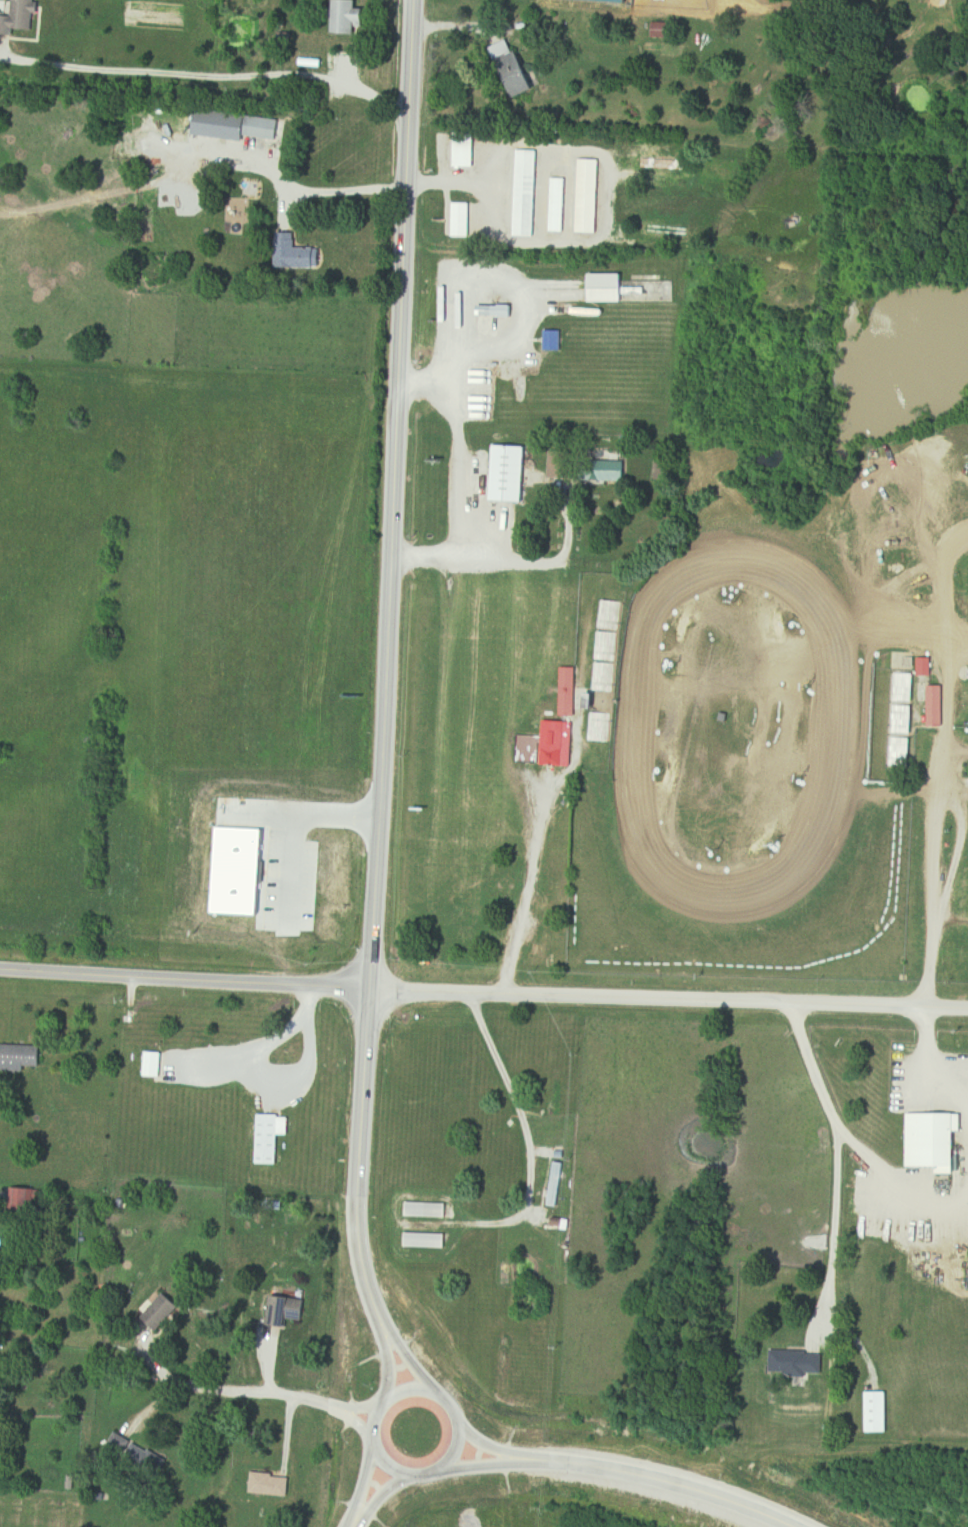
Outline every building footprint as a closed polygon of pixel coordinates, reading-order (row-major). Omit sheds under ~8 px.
[(0,16),(0,34),(16,36),(16,30),(36,31),(39,0),(15,0),(13,17),(0,16)] [(334,0),(334,34),(358,34),(358,0),(334,0)] [(677,23),(654,23),(654,39),(677,39),(677,23)] [(537,91),(515,38),(493,48),(515,100),(537,91)] [(278,144),(282,123),(246,115),(241,136),(278,144)] [(475,134),(454,134),(454,168),(475,168),(475,134)] [(540,151),(516,151),(515,236),(538,237),(540,151)] [(602,161),(580,160),(578,233),(600,234),(602,161)] [(567,233),(567,179),(553,179),(553,233),(567,233)] [(453,237),(471,237),(471,204),(453,204),(453,237)] [(690,227),(645,227),(645,235),(690,235),(690,227)] [(277,268),(321,269),(322,248),(298,248),(298,233),(278,232),(277,268)] [(625,274),(592,274),(592,302),(625,302),(625,274)] [(544,351),(562,351),(562,332),(544,332),(544,351)] [(527,502),(528,447),(491,446),(490,502),(527,502)] [(623,461),(597,460),(597,454),(576,454),(577,452),(550,451),(549,478),(578,478),(578,479),(622,480),(623,461)] [(902,563),(890,563),(890,573),(902,573),(902,563)] [(562,716),(578,716),(578,668),(562,668),(562,716)] [(929,686),(929,726),(944,726),(944,686),(929,686)] [(568,722),(543,721),(542,765),(567,765),(568,722)] [(44,1070),(44,1046),(0,1045),(0,1070),(44,1070)] [(163,1077),(163,1052),(147,1052),(147,1077),(163,1077)] [(911,1167),(960,1167),(960,1114),(911,1114),(911,1167)] [(280,1165),(280,1136),(290,1136),(290,1116),(259,1116),(259,1165),(280,1165)] [(566,1170),(552,1168),(546,1212),(561,1214),(566,1170)] [(406,1217),(446,1218),(447,1204),(406,1203),(406,1217)] [(446,1234),(405,1234),(405,1248),(446,1248),(446,1234)] [(146,1317),(162,1332),(184,1309),(168,1294),(146,1317)] [(307,1300),(274,1296),(271,1325),(291,1328),(292,1321),(305,1322),(307,1300)] [(824,1373),(824,1351),(773,1352),(773,1374),(824,1373)] [(252,1474),(251,1494),(289,1495),(290,1475),(252,1474)]
